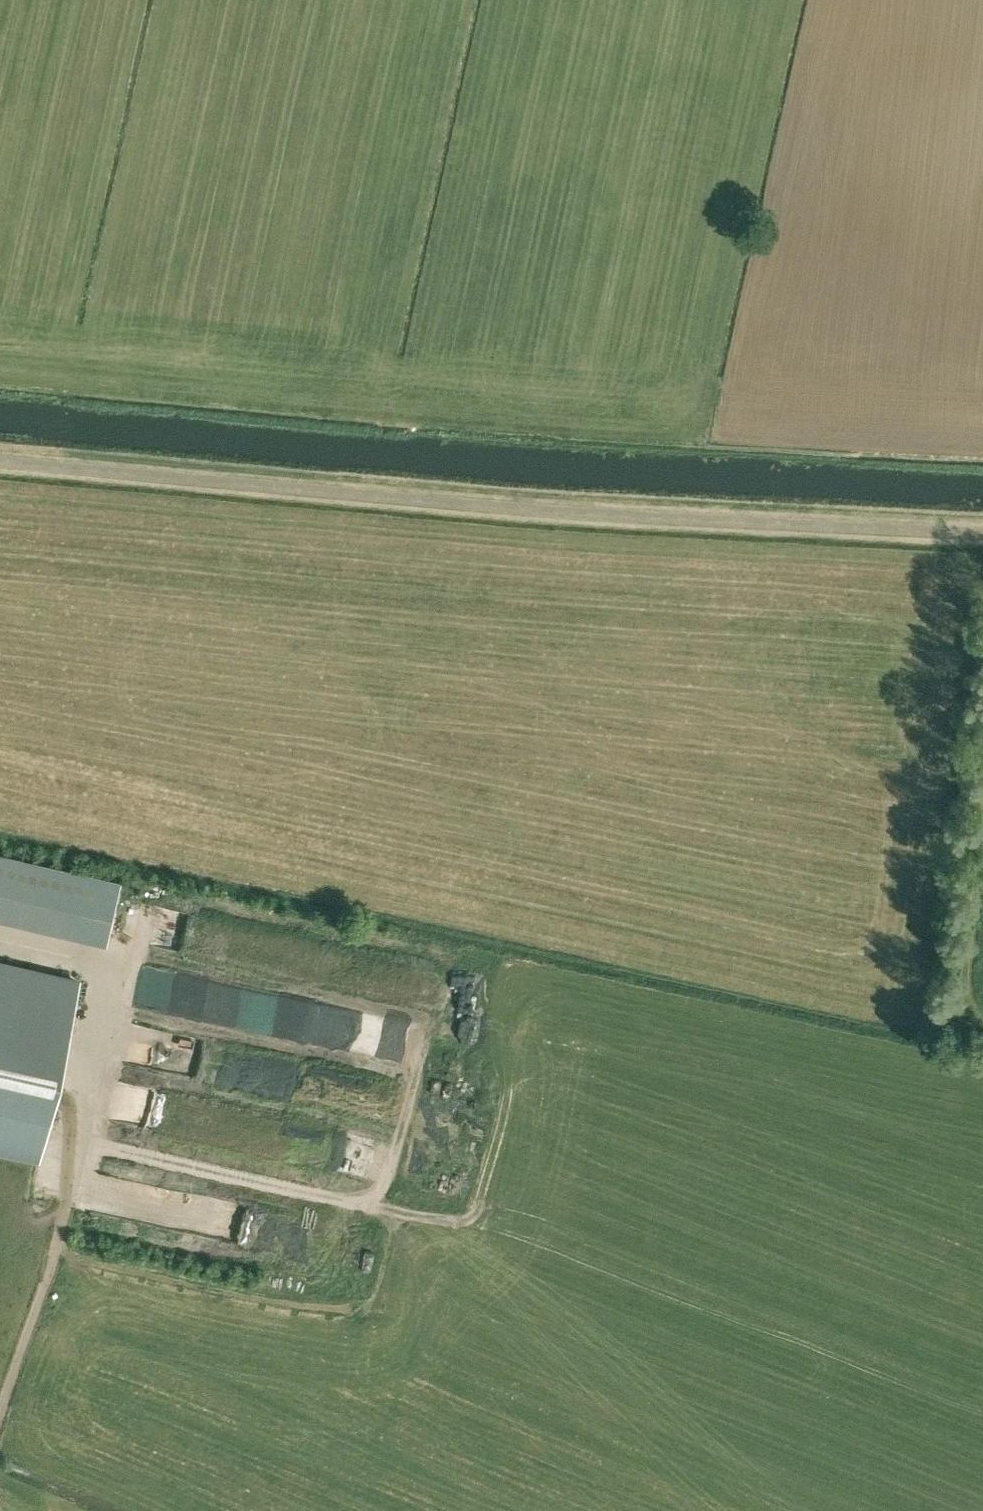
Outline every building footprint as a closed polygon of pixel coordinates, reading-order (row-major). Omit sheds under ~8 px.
[(107,937),(120,878),(0,852),(0,913),(107,937)] [(38,1155),(78,981),(0,963),(0,1147),(38,1155)] [(111,1105),(110,1115),(166,1121),(169,1087),(125,1083),(123,1106),(111,1105)]
